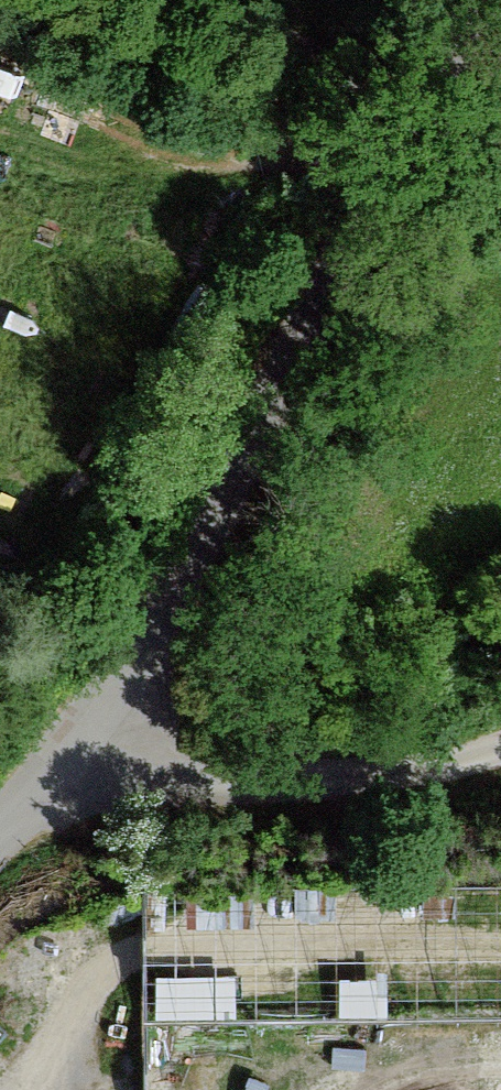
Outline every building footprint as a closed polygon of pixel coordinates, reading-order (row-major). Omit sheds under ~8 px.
[(140,1013),(500,1010),(500,876),(139,880),(140,1013)] [(141,1089),(500,1089),(500,1010),(140,1013),(141,1089)]
